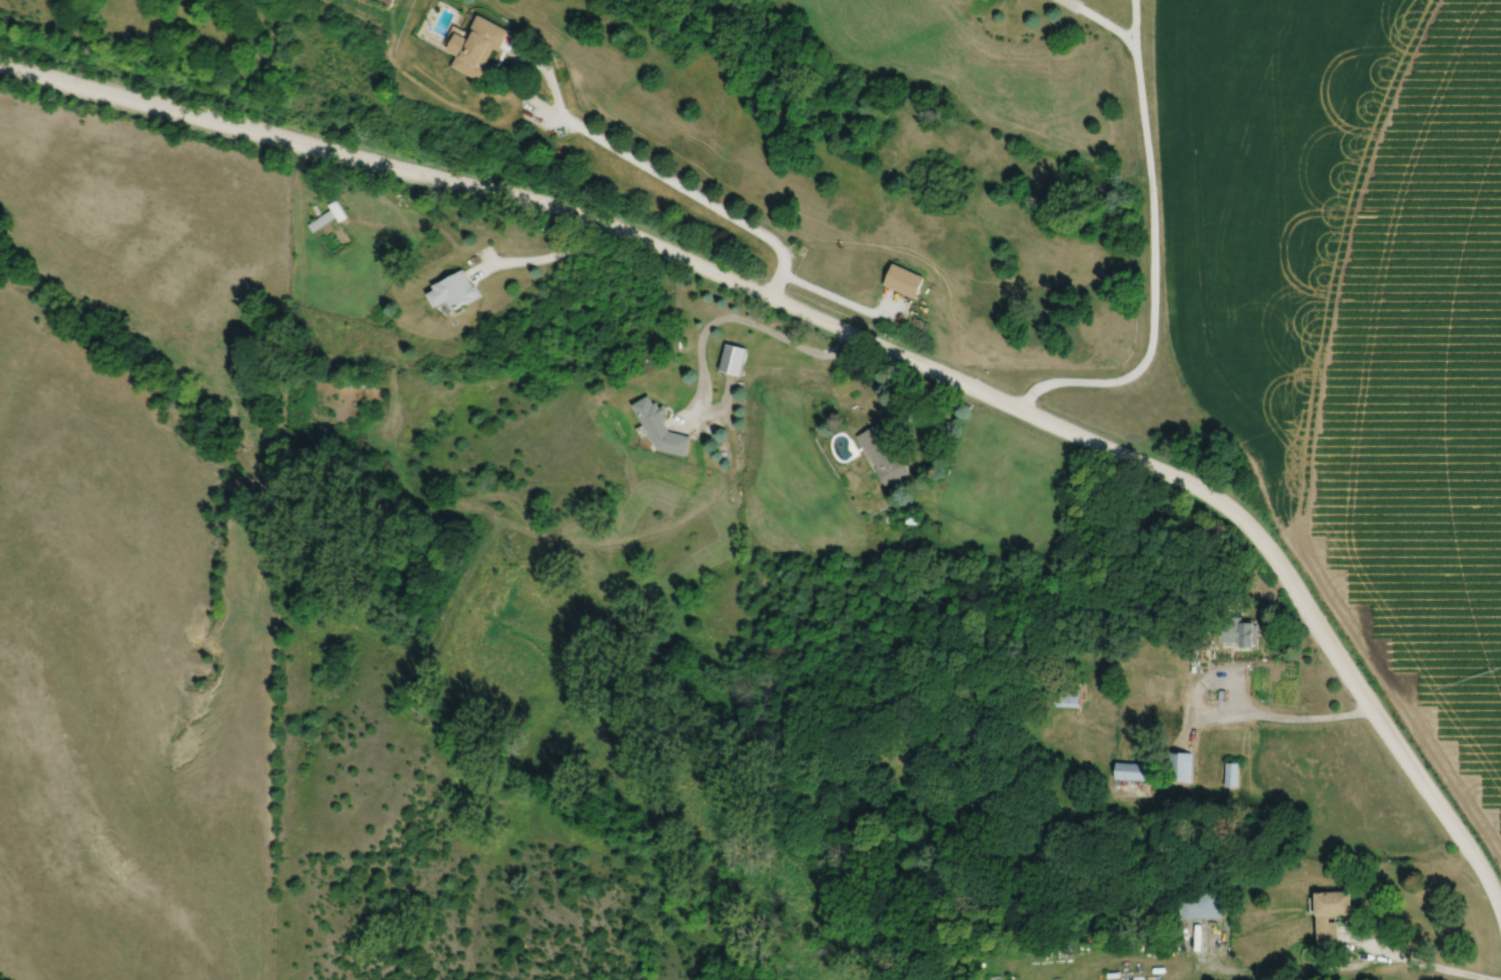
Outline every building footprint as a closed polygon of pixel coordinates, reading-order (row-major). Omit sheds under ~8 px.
[(455,67),(486,82),(512,29),(483,15),(472,38),(460,33),(451,51),(461,56),(455,67)] [(310,224),(315,232),(338,216),(341,220),(347,216),(337,201),(331,205),(333,208),(310,224)] [(929,277),(897,262),(887,283),(919,298),(929,277)] [(447,303),(451,312),(482,297),(470,269),(430,288),(439,307),(447,303)] [(743,376),(750,347),(730,342),(723,371),(743,376)] [(689,456),(693,437),(672,432),(654,395),(636,404),(659,448),(689,456)] [(914,472),(880,422),(858,437),(891,487),(914,472)] [(1242,639),(1242,645),(1259,645),(1259,620),(1223,620),(1223,639),(1242,639)] [(1084,688),(1047,688),(1047,706),(1084,706),(1084,688)] [(1194,751),(1177,751),(1177,782),(1194,782),(1194,751)] [(1117,762),(1117,779),(1153,779),(1153,762),(1117,762)] [(1240,762),(1227,762),(1227,787),(1240,787),(1240,762)] [(1319,892),(1320,945),(1339,945),(1338,914),(1356,914),(1356,892),(1319,892)] [(1224,918),(1224,893),(1183,893),(1183,918),(1224,918)]
